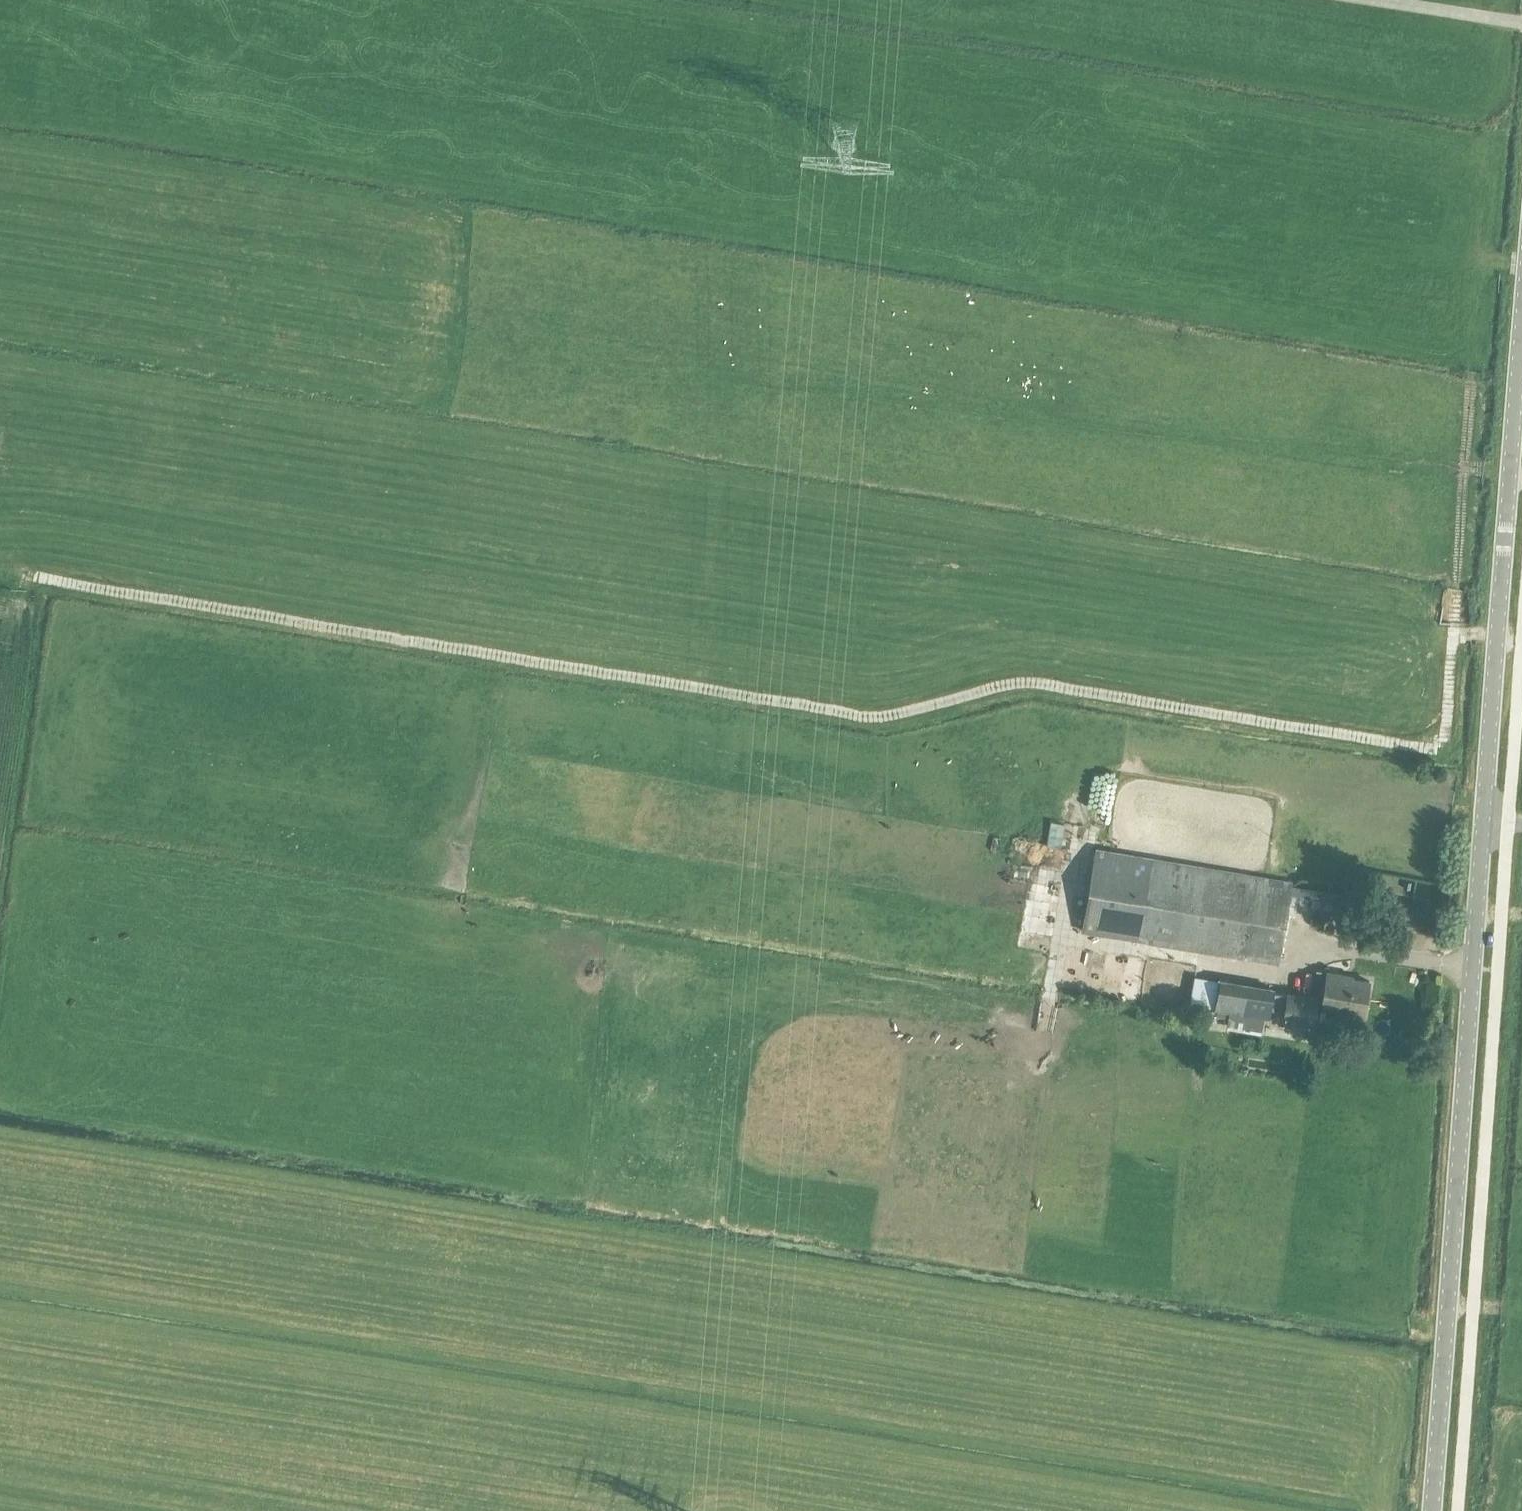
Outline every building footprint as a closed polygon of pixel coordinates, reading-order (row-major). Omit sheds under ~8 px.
[(1092,850),(1079,931),(1139,941),(1279,963),(1288,901),(1344,911),(1347,895),(1291,885),(1291,882),(1152,860),(1092,850)] [(1319,999),(1318,1004),(1340,1008),(1337,1023),(1362,1027),(1370,980),(1343,976),(1344,973),(1328,971),(1323,1000),(1319,999)] [(1219,980),(1215,1008),(1231,1010),(1229,1023),(1228,1024),(1257,1029),(1259,1028),(1263,1024),(1265,1016),(1270,1016),(1271,1008),(1283,1010),(1285,1010),(1284,1018),(1314,1023),(1317,1004),(1318,1004),(1319,999),(1318,999),(1318,998),(1288,993),(1288,994),(1285,994),(1274,992),(1274,989),(1219,980)]
